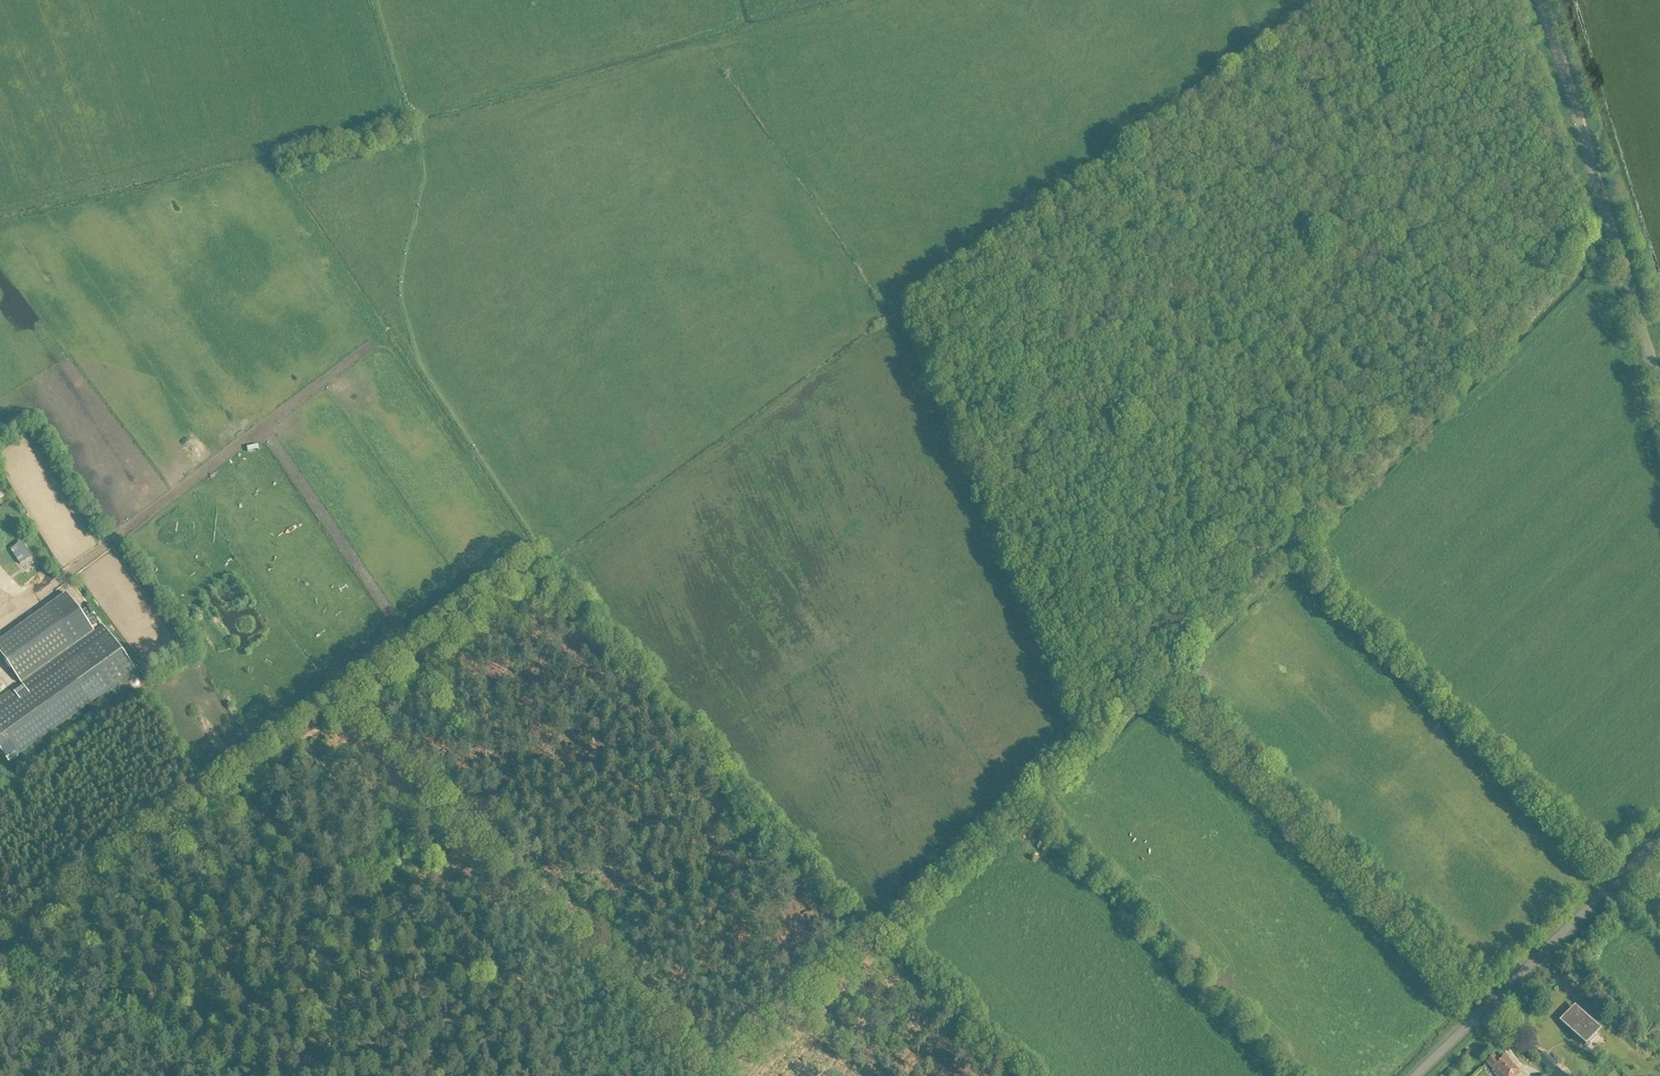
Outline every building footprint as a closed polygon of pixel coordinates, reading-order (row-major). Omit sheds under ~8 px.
[(10,551),(30,581),(42,572),(22,543),(10,551)] [(21,685),(94,633),(67,595),(0,643),(0,656),(21,685)] [(0,702),(0,754),(4,751),(13,764),(94,704),(136,672),(103,627),(94,633),(21,685),(24,689),(17,694),(14,691),(0,702)] [(86,724),(101,713),(98,708),(83,719),(86,724)] [(1586,1049),(1600,1034),(1574,1008),(1559,1023),(1586,1049)] [(1550,1073),(1557,1066),(1544,1053),(1538,1060),(1550,1073)] [(1502,1057),(1497,1061),(1493,1057),(1486,1064),(1495,1073),(1493,1074),(1495,1075),(1514,1075),(1518,1072),(1502,1057)]
